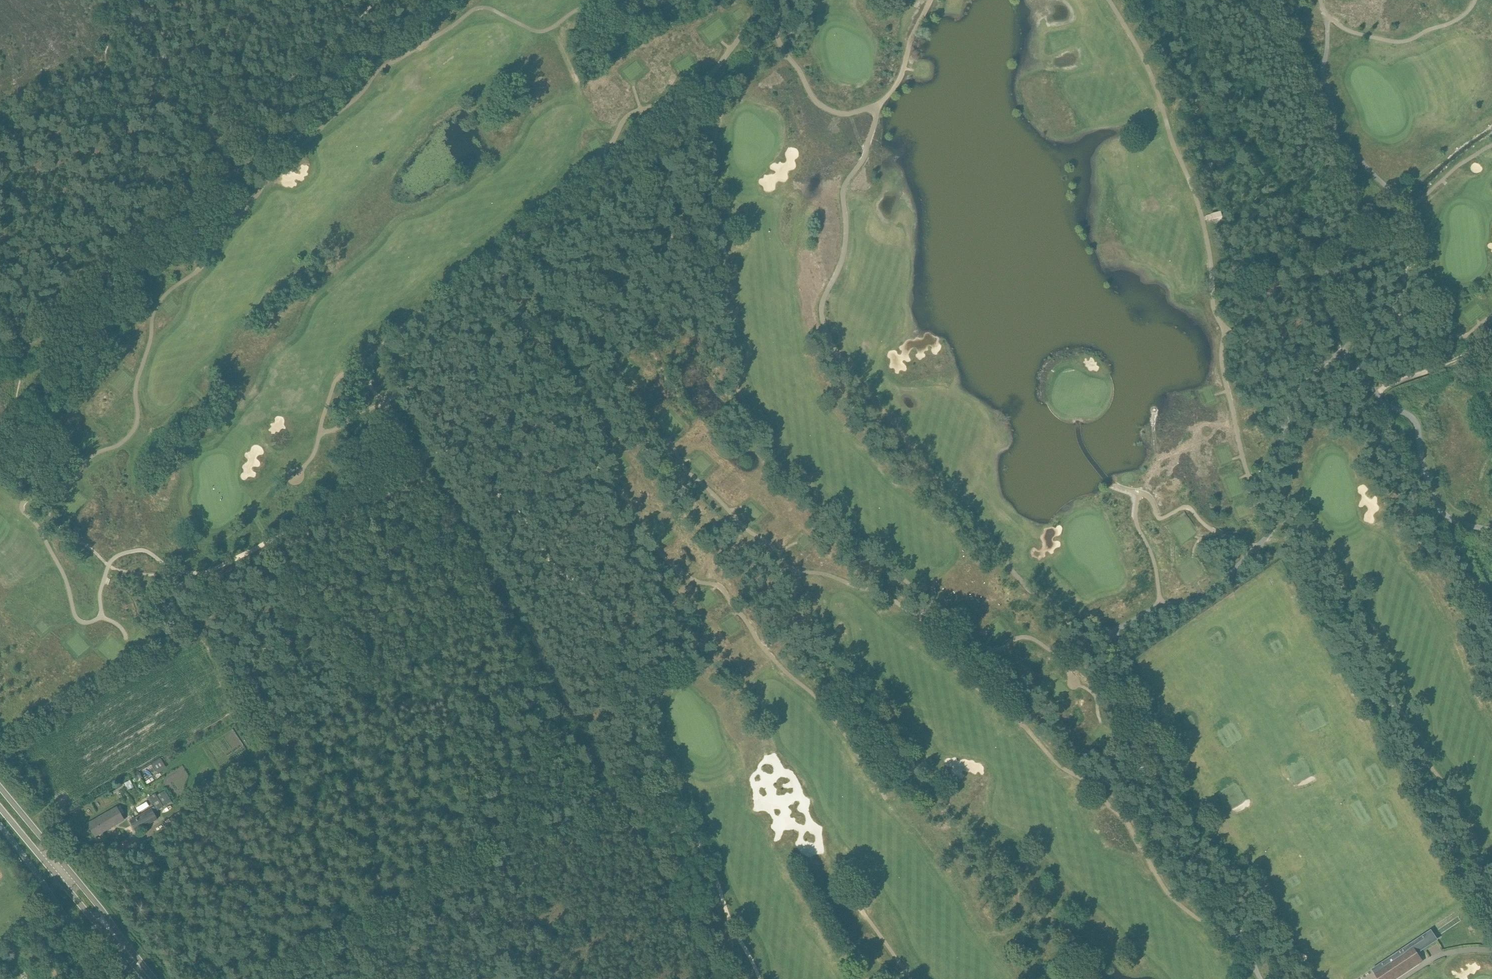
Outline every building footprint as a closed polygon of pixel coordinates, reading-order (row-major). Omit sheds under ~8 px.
[(165,794),(153,802),(158,810),(170,803),(165,794)] [(117,807),(97,819),(88,824),(95,836),(124,820),(117,807)] [(158,818),(152,808),(131,820),(137,831),(158,818)] [(1379,978),(1385,978),(1381,974),(1422,947),(1424,950),(1438,941),(1431,930),(1372,969),(1379,978)] [(1385,978),(1391,978),(1427,955),(1424,950),(1422,947),(1381,974),(1385,978)]
